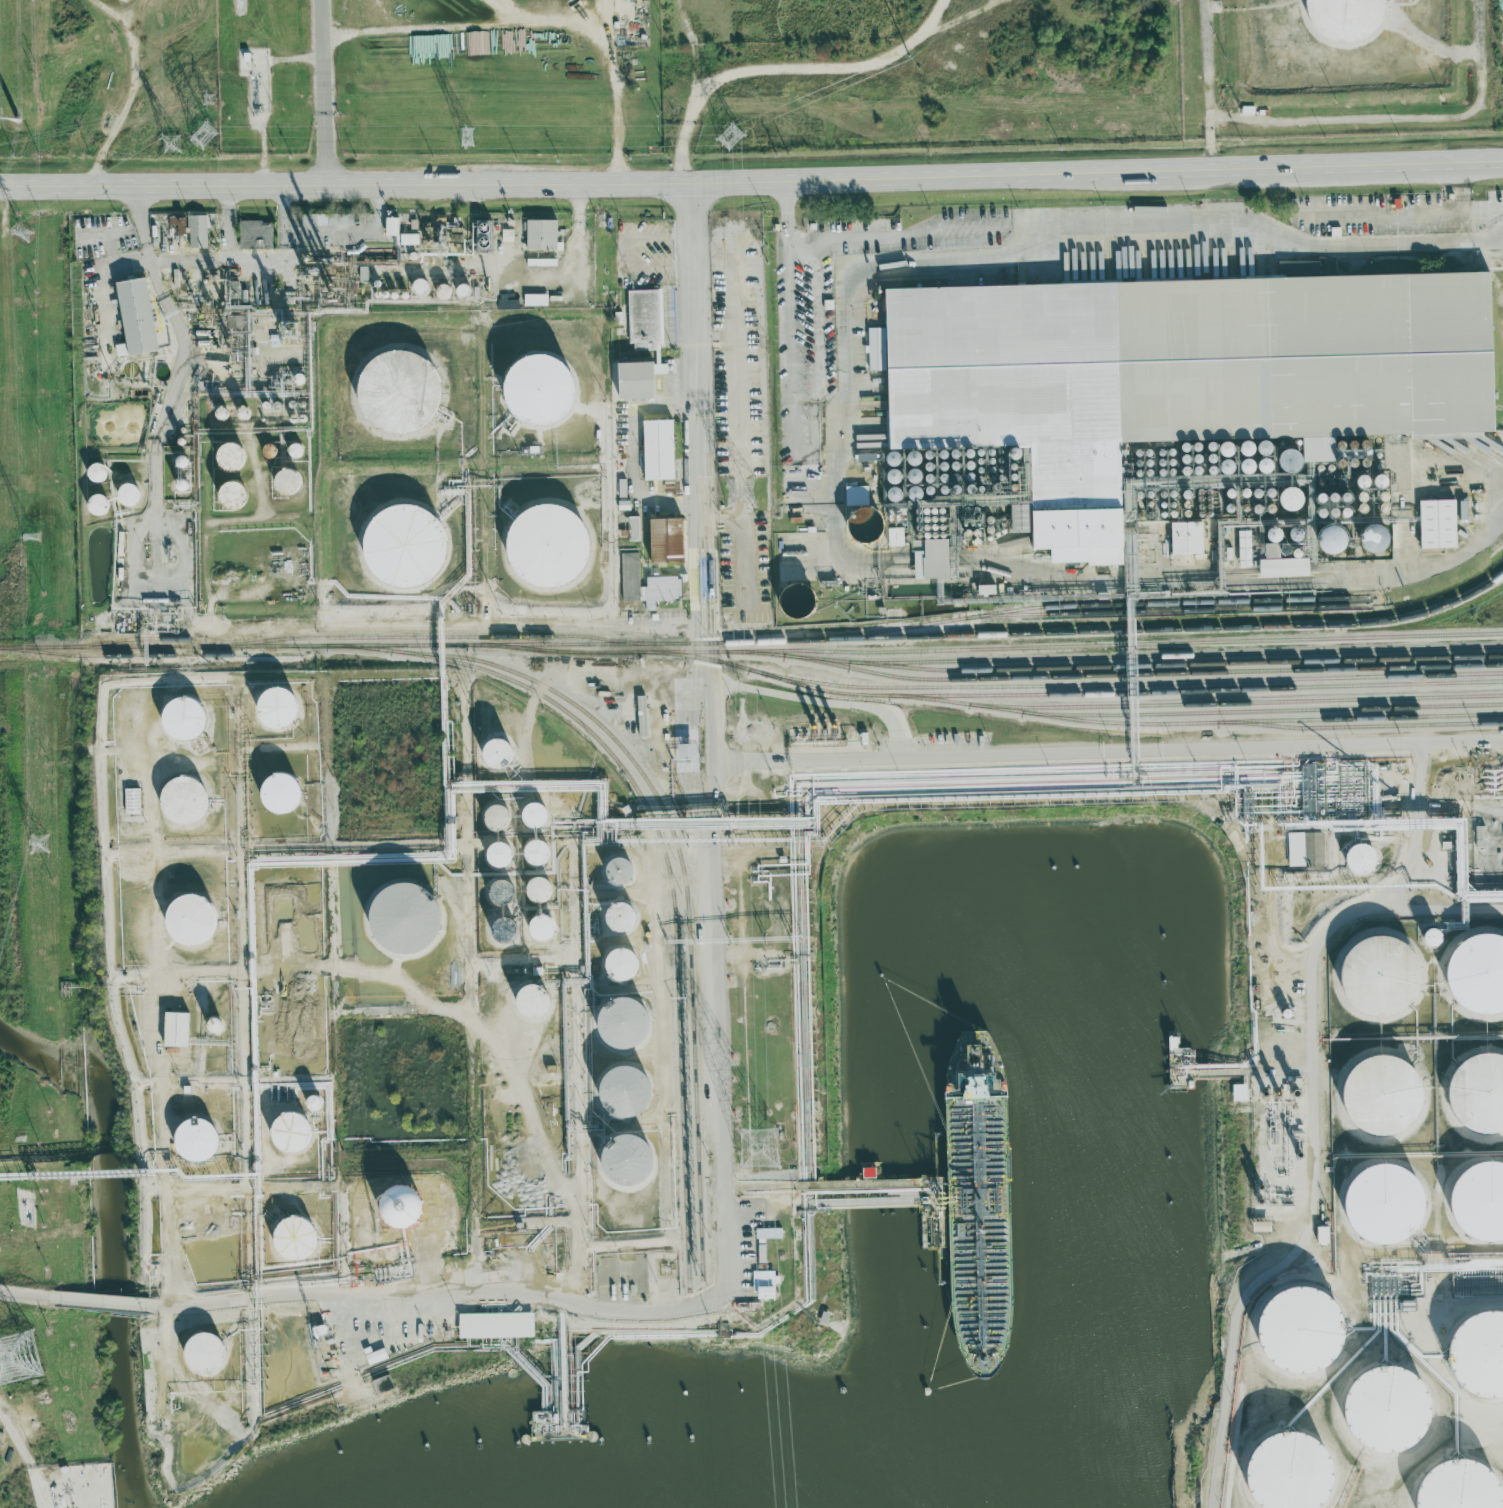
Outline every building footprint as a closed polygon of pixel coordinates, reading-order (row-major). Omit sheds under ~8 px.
[(1300,19),(1310,36),(1333,43),(1350,40),(1373,27),(1380,4),(1379,0),(1296,0),(1300,19)] [(485,32),(465,32),(465,55),(486,55),(485,32)] [(185,247),(202,246),(202,214),(182,215),(182,234),(185,234),(185,247)] [(395,233),(395,216),(380,217),(380,235),(396,235),(396,244),(415,244),(414,233),(395,233)] [(466,249),(487,249),(487,220),(467,219),(466,249)] [(522,219),(521,249),(559,249),(560,242),(552,242),(552,219),(522,219)] [(269,248),(268,220),(235,221),(235,249),(269,248)] [(512,241),(512,229),(499,229),(498,241),(512,241)] [(883,286),(1492,268),(1497,424),(1118,440),(1123,564),(1081,564),(1081,545),(1030,545),(1030,440),(886,441),(883,286)] [(140,276),(110,280),(119,354),(149,350),(140,276)] [(405,277),(404,292),(420,293),(421,278),(405,277)] [(431,296),(441,300),(445,292),(466,301),(470,290),(450,281),(447,288),(436,283),(431,296)] [(624,290),(626,351),(655,350),(655,342),(661,342),(659,289),(624,290)] [(544,305),(544,293),(520,293),(520,305),(544,305)] [(360,388),(364,375),(371,363),(382,354),(395,349),(409,349),(422,353),(433,361),(441,373),(445,386),(445,400),(440,413),(431,423),(419,431),(405,434),(391,432),(378,426),(368,416),(362,403),(360,388)] [(505,392),(507,380),(512,369),(521,361),(531,356),(543,355),(554,358),(564,364),(572,373),(576,383),(576,395),(573,406),(567,416),(557,423),(546,426),(534,426),(522,422),(513,414),(507,403),(505,392)] [(609,362),(611,398),(651,397),(651,374),(665,373),(664,360),(609,362)] [(244,420),(245,407),(229,405),(227,418),(244,420)] [(637,419),(638,480),(673,479),(672,419),(637,419)] [(1251,442),(1237,440),(1235,454),(1249,456),(1251,442)] [(1252,442),(1255,455),(1268,453),(1265,440),(1252,442)] [(235,469),(237,443),(208,442),(206,468),(235,469)] [(282,442),(281,455),(295,457),(296,444),(282,442)] [(1197,452),(1199,444),(1189,442),(1187,450),(1197,452)] [(1215,442),(1215,456),(1228,456),(1229,442),(1215,442)] [(1271,461),(1286,469),(1295,454),(1280,445),(1271,461)] [(165,466),(185,467),(186,456),(166,455),(165,466)] [(1226,457),(1214,462),(1219,474),(1231,470),(1226,457)] [(79,479),(102,482),(104,466),(81,463),(79,479)] [(296,494),(297,470),(264,468),(263,492),(296,494)] [(900,470),(881,469),(881,483),(899,483),(900,470)] [(615,478),(615,498),(626,498),(627,479),(615,478)] [(241,508),(242,481),(208,480),(207,506),(241,508)] [(137,485),(111,486),(112,504),(137,503),(137,485)] [(870,485),(842,486),(842,505),(852,505),(852,512),(842,512),(842,540),(870,540),(870,485)] [(1298,510),(1299,487),(1275,486),(1274,510),(1298,510)] [(879,500),(898,501),(899,488),(880,487),(879,500)] [(1348,502),(1348,492),(1335,491),(1335,501),(1348,502)] [(1386,501),(1386,492),(1374,491),(1373,500),(1386,501)] [(96,500),(97,494),(81,492),(79,512),(105,515),(107,502),(96,500)] [(1416,548),(1454,547),(1453,499),(1415,500),(1416,548)] [(1464,519),(1463,500),(1455,500),(1456,519),(1464,519)] [(1028,532),(1027,504),(1008,505),(1009,532),(1028,532)] [(364,546),(367,532),(374,520),(385,511),(398,507),(412,506),(425,511),(436,519),(444,530),(448,543),(448,557),(443,570),(434,581),(422,588),(408,591),(394,589),(381,583),(371,573),(365,560),(364,546)] [(507,547),(510,533),(518,521),(529,513),(542,508),(555,507),(569,512),(580,520),(588,531),(592,544),(591,558),(586,571),(578,582),(565,589),(551,592),(537,591),(525,584),(515,574),(508,561),(507,547)] [(637,540),(638,517),(625,516),(625,539),(637,540)] [(676,517),(643,518),(644,563),(677,562),(676,517)] [(1387,541),(1370,519),(1350,535),(1367,557),(1387,541)] [(1201,554),(1202,523),(1168,522),(1167,554),(1201,554)] [(1314,526),(1313,552),(1339,553),(1340,526),(1314,526)] [(1275,528),(1260,527),(1260,540),(1275,541),(1275,528)] [(886,528),(887,546),(903,546),(902,528),(886,528)] [(1295,541),(1296,528),(1283,528),(1282,540),(1295,541)] [(1236,531),(1237,567),(1250,567),(1249,531),(1236,531)] [(910,579),(946,578),(945,540),(910,540),(910,579)] [(1260,557),(1273,557),(1273,543),(1260,543),(1260,557)] [(955,547),(947,547),(946,578),(954,579),(955,547)] [(1224,560),(1232,560),(1232,548),(1224,548),(1224,560)] [(619,601),(641,601),(642,611),(653,610),(653,600),(677,600),(676,576),(643,577),(643,586),(636,586),(635,552),(618,553),(619,601)] [(1307,558),(1255,559),(1255,577),(1307,576),(1307,558)] [(768,603),(793,620),(810,595),(785,578),(768,603)] [(992,584),(972,584),(973,594),(993,594),(992,584)] [(266,696),(275,689),(287,689),(297,697),(301,712),(296,723),(286,728),(274,727),(264,720),(261,709),(262,703),(266,696)] [(175,703),(185,700),(198,703),(207,715),(207,728),(203,735),(194,741),(182,742),(172,737),(166,728),(166,716),(169,709),(175,703)] [(494,745),(494,739),(473,738),(472,765),(508,766),(509,746),(494,745)] [(689,743),(670,743),(670,756),(689,756),(689,743)] [(275,777),(290,776),(299,783),(304,795),(300,807),(292,814),(282,815),(270,810),(264,801),(264,790),(268,782),(275,777)] [(172,782),(184,777),(198,779),(209,789),(213,804),(208,816),(195,825),(178,824),(170,817),(164,806),(165,793),(172,782)] [(120,788),(121,814),(137,814),(136,788),(120,788)] [(525,816),(531,811),(541,812),(547,817),(547,826),(543,832),(533,835),(526,831),(523,824),(525,816)] [(486,818),(493,812),(503,813),(509,819),(509,828),(505,834),(495,836),(488,832),(485,825),(486,818)] [(1472,848),(1482,847),(1482,825),(1472,825),(1472,848)] [(1284,833),(1285,866),(1321,865),(1320,832),(1284,833)] [(504,843),(478,842),(476,866),(503,867),(504,843)] [(1372,844),(1338,845),(1340,873),(1373,872),(1372,844)] [(528,853),(534,848),(544,849),(550,854),(550,863),(546,869),(536,872),(529,868),(526,861),(528,853)] [(491,856),(497,851),(508,852),(513,857),(513,867),(509,873),(499,875),(492,871),(489,864),(491,856)] [(606,887),(633,874),(623,853),(596,866),(606,887)] [(482,901),(502,900),(501,879),(481,880),(482,901)] [(421,952),(425,899),(412,899),(413,886),(360,882),(356,948),(421,952)] [(530,891),(537,885),(547,886),(552,892),(553,901),(549,907),(539,909),(532,905),(529,898),(530,891)] [(491,892),(497,886),(508,887),(513,893),(513,902),(509,908),(499,910),(492,906),(489,899),(491,892)] [(174,903),(185,897),(199,896),(212,903),(217,911),(218,920),(217,930),(212,939),(200,946),(186,946),(175,940),(170,928),(171,915),(174,903)] [(632,930),(632,905),(595,904),(594,930),(632,930)] [(504,918),(483,919),(484,942),(505,940),(504,918)] [(532,928),(539,923),(549,924),(554,929),(555,938),(550,944),(540,947),(533,943),(530,936),(532,928)] [(494,930),(501,925),(511,926),(516,931),(517,940),(513,946),(503,949),(496,944),(493,938),(494,930)] [(1415,946),(1437,947),(1438,931),(1416,930),(1415,946)] [(1498,931),(1502,934),(1502,1007),(1483,1009),(1468,1003),(1455,987),(1451,968),(1458,947),(1469,937),(1482,931),(1498,931)] [(1376,934),(1392,934),(1408,942),(1420,956),(1423,974),(1419,991),(1408,1004),(1397,1010),(1377,1011),(1362,1005),(1349,990),(1344,971),(1351,950),(1362,940),(1376,934)] [(595,950),(595,980),(635,979),(635,949),(595,950)] [(503,1013),(541,1018),(546,987),(508,982),(503,1013)] [(588,1002),(589,1048),(644,1047),(643,1001),(588,1002)] [(187,1013),(158,1012),(157,1046),(187,1047),(187,1013)] [(219,1019),(198,1017),(197,1032),(218,1034),(219,1019)] [(1499,1054),(1502,1056),(1502,1130),(1484,1131),(1469,1125),(1456,1110),(1452,1091),(1459,1070),(1470,1059),(1483,1054),(1499,1054)] [(1379,1057),(1394,1057),(1411,1065),(1422,1079),(1426,1097),(1421,1114),(1411,1127),(1399,1133),(1379,1134),(1364,1128),(1351,1113),(1347,1094),(1354,1073),(1365,1062),(1379,1057)] [(586,1073),(589,1102),(599,1101),(600,1117),(649,1113),(645,1068),(586,1073)] [(296,1111),(319,1111),(319,1097),(297,1097),(296,1111)] [(284,1118),(298,1114),(310,1119),(318,1130),(317,1144),(310,1153),(302,1157),(289,1157),(280,1151),(275,1139),(276,1127),(284,1118)] [(186,1125),(200,1121),(212,1126),(220,1137),(219,1151),(212,1161),(204,1164),(191,1164),(182,1158),(176,1146),(178,1135),(186,1125)] [(586,1177),(639,1192),(649,1158),(635,1154),(639,1143),(598,1132),(586,1177)] [(1501,1162),(1477,1163),(1442,1176),(1444,1209),(1455,1241),(1496,1239),(1502,1236),(1502,1168),(1501,1162)] [(1385,1244),(1418,1228),(1419,1196),(1406,1168),(1363,1166),(1337,1178),(1336,1211),(1351,1242),(1385,1244)] [(286,1225),(300,1221),(312,1225),(320,1237),(319,1251),(312,1260),(304,1264),(291,1264),(282,1258),(277,1246),(278,1234),(286,1225)] [(1266,1222),(1247,1222),(1247,1232),(1266,1232),(1266,1222)] [(1326,1226),(1312,1227),(1313,1244),(1327,1244),(1326,1226)] [(755,1263),(765,1263),(764,1245),(755,1245),(755,1263)] [(750,1271),(751,1299),(771,1299),(770,1271),(750,1271)] [(1329,1298),(1301,1287),(1286,1288),(1256,1298),(1247,1322),(1248,1334),(1258,1365),(1282,1374),(1299,1374),(1331,1362),(1341,1336),(1341,1335),(1329,1298)] [(454,1338),(529,1338),(529,1312),(454,1313),(454,1338)] [(1502,1397),(1502,1315),(1502,1314),(1466,1313),(1441,1332),(1440,1355),(1442,1358),(1442,1372),(1460,1396),(1502,1397)] [(195,1338),(209,1334),(221,1339),(229,1350),(229,1364),(221,1374),(213,1378),(201,1377),(191,1371),(186,1359),(187,1348),(195,1338)] [(1427,1445),(1421,1384),(1402,1386),(1399,1367),(1335,1374),(1344,1454),(1427,1445)] [(1326,1479),(1323,1450),(1282,1434),(1248,1438),(1237,1466),(1242,1506),(1247,1507),(1315,1507),(1326,1479)] [(1499,1505),(1494,1488),(1470,1466),(1451,1459),(1424,1467),(1412,1479),(1405,1499),(1408,1507),(1497,1507),(1499,1505)]
